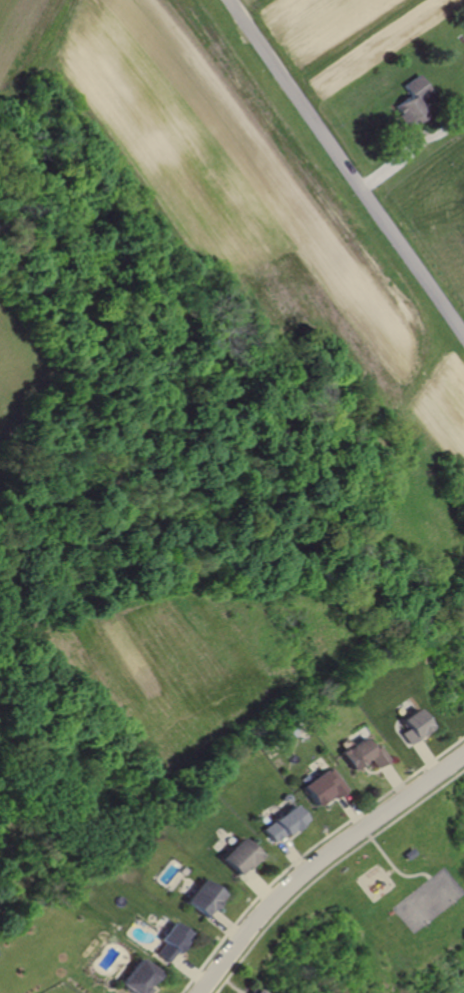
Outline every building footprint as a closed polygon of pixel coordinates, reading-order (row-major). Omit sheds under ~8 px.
[(395,108),(410,130),(432,115),(427,108),(439,100),(422,75),(406,86),(413,97),(395,108)] [(416,709),(399,721),(404,727),(398,732),(407,744),(413,740),(430,727),(416,709)] [(360,735),(337,753),(350,771),(365,760),(371,769),(378,764),(385,758),(374,743),(369,746),(360,735)] [(326,767),(301,788),(314,804),(321,799),(323,802),(336,792),(342,787),(326,767)] [(290,803),(260,828),(273,843),(278,839),(302,818),(290,803)] [(240,836),(218,859),(236,876),(241,870),(246,865),(249,868),(261,856),(240,836)] [(407,859),(415,852),(409,846),(402,853),(407,859)] [(201,878),(184,903),(205,918),(208,913),(222,893),(201,878)] [(174,922),(161,940),(163,942),(155,953),(168,962),(172,956),(176,950),(181,954),(194,936),(174,922)] [(121,984),(133,992),(153,992),(155,990),(150,987),(162,971),(141,956),(121,984)]
